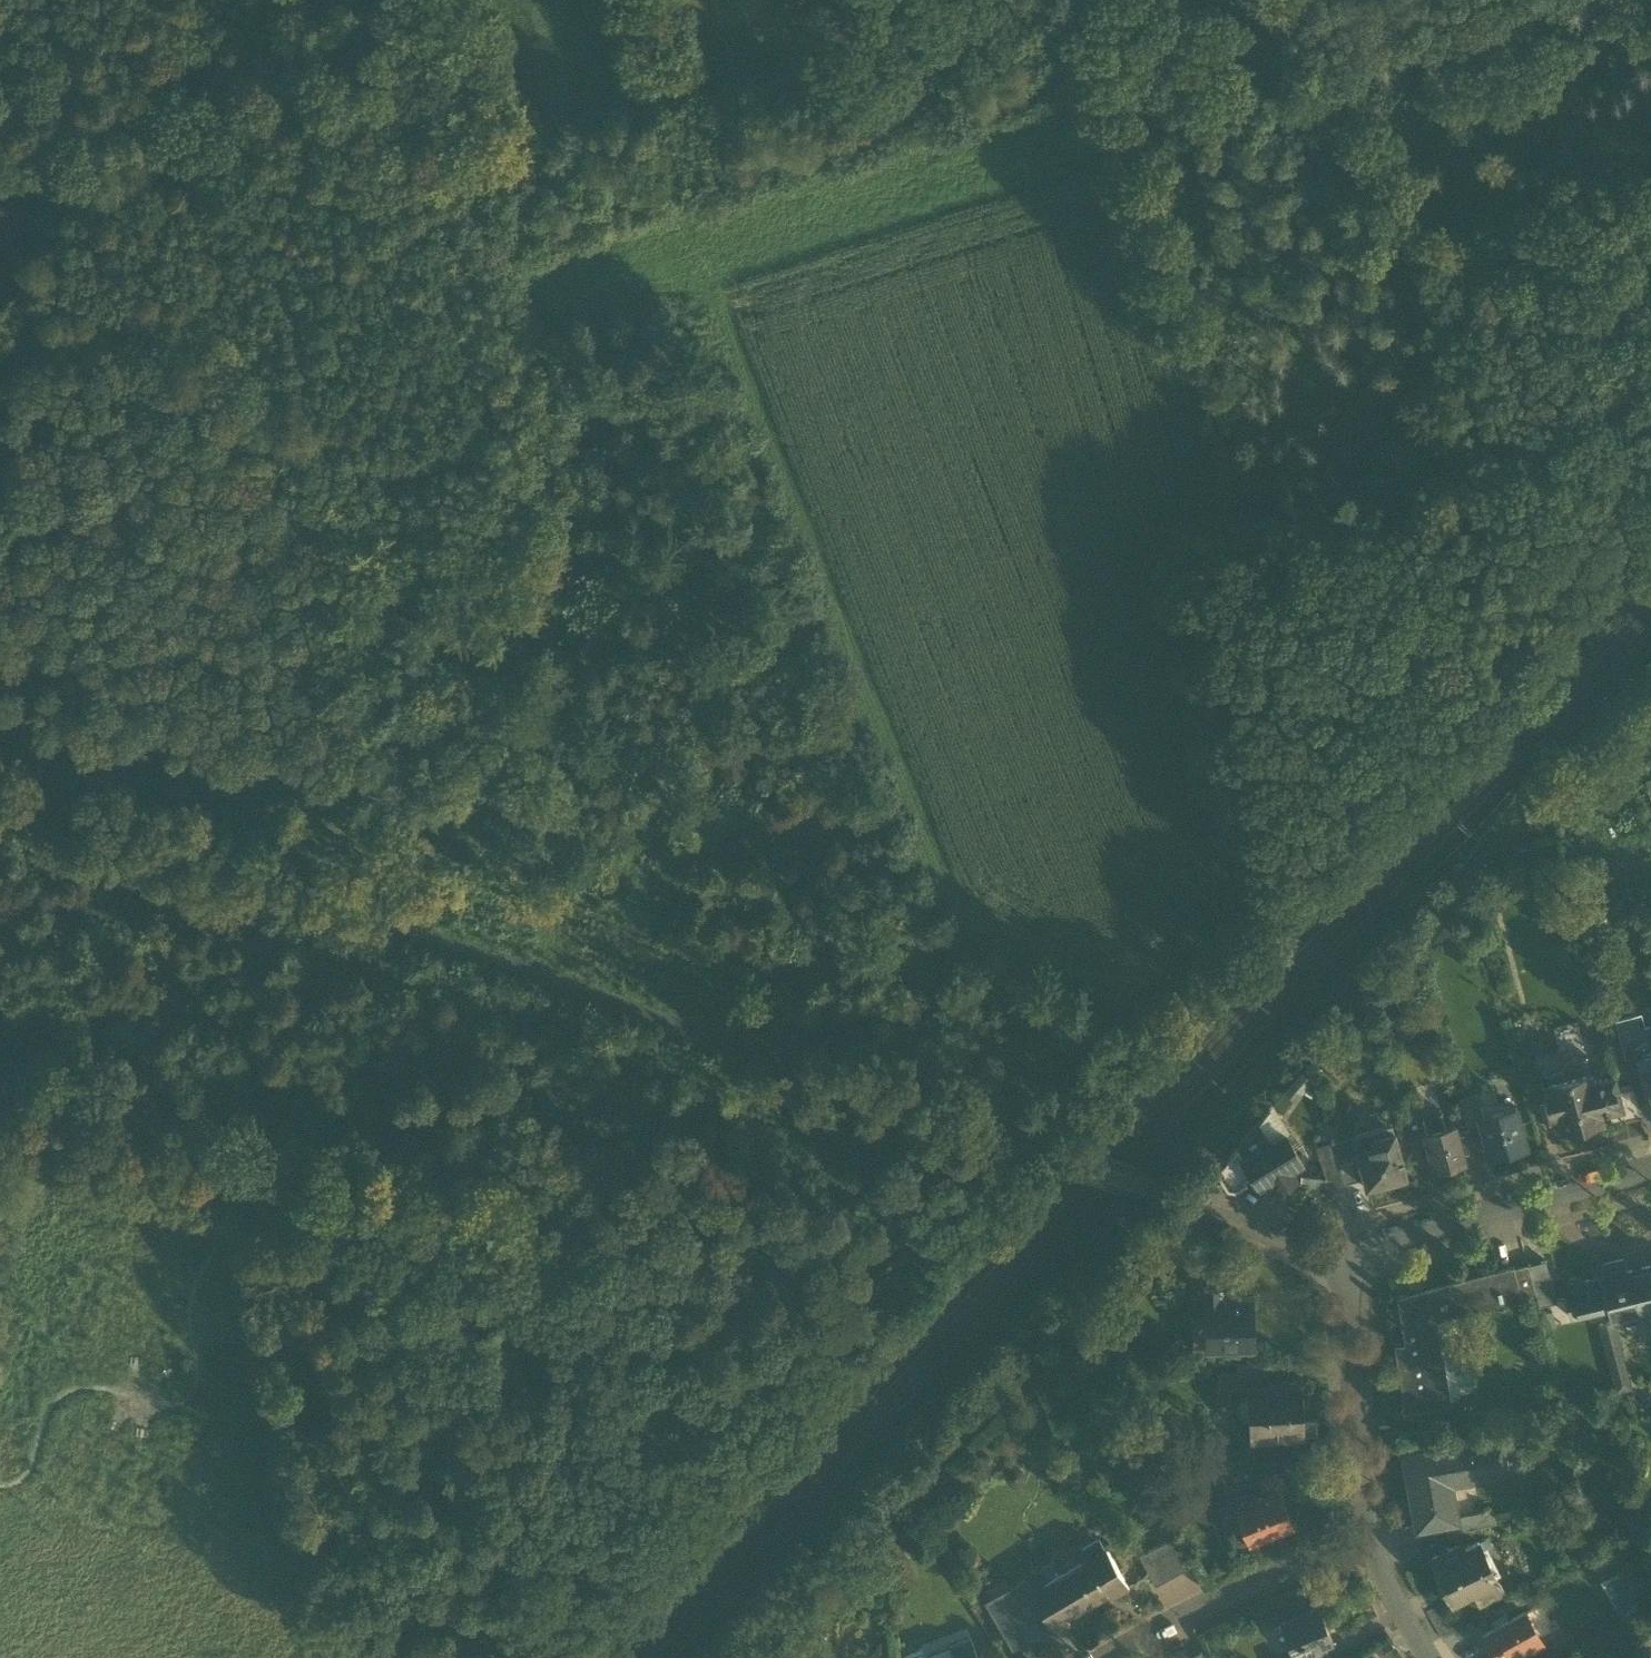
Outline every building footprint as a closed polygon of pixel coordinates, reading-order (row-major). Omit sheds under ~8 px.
[(1431,935),(1434,946),(1451,941),(1448,931),(1431,935)] [(1626,1062),(1637,1059),(1637,1058),(1650,1054),(1650,1053),(1648,1041),(1649,1041),(1642,1016),(1615,1024),(1626,1062)] [(1637,1058),(1637,1059),(1641,1071),(1650,1105),(1650,1054),(1637,1058)] [(1603,1120),(1601,1112),(1592,1081),(1586,1057),(1564,1063),(1566,1071),(1547,1076),(1562,1132),(1603,1121),(1603,1120)] [(1313,1081),(1303,1073),(1285,1094),(1295,1103),(1313,1081)] [(1614,1075),(1592,1081),(1601,1112),(1623,1106),(1619,1091),(1614,1075)] [(1609,1118),(1611,1127),(1642,1119),(1633,1087),(1619,1091),(1623,1106),(1601,1112),(1603,1120),(1609,1118)] [(1459,1099),(1467,1125),(1481,1121),(1480,1117),(1484,1116),(1478,1094),(1459,1099)] [(1481,1121),(1490,1156),(1526,1147),(1516,1107),(1484,1116),(1480,1117),(1481,1121)] [(1269,1109),(1259,1122),(1271,1141),(1285,1133),(1286,1133),(1269,1109)] [(1422,1117),(1426,1131),(1446,1126),(1442,1112),(1422,1117)] [(1259,1122),(1237,1148),(1244,1158),(1271,1141),(1259,1122)] [(1424,1132),(1435,1170),(1465,1162),(1455,1124),(1446,1126),(1426,1131),(1424,1132)] [(1365,1178),(1367,1186),(1406,1175),(1394,1131),(1375,1136),(1373,1130),(1353,1135),(1357,1150),(1365,1178)] [(1410,1136),(1422,1174),(1435,1170),(1424,1132),(1410,1136)] [(1285,1133),(1271,1141),(1244,1158),(1237,1148),(1226,1162),(1238,1182),(1245,1179),(1252,1175),(1260,1188),(1262,1186),(1273,1179),(1279,1189),(1297,1177),(1291,1168),(1303,1161),(1285,1133)] [(1332,1140),(1333,1143),(1337,1156),(1357,1150),(1353,1135),(1332,1140)] [(1331,1188),(1346,1183),(1337,1156),(1333,1143),(1318,1147),(1322,1160),(1327,1176),(1331,1188)] [(1357,1150),(1337,1156),(1346,1183),(1365,1178),(1357,1150)] [(1212,1166),(1217,1170),(1225,1161),(1220,1156),(1212,1166)] [(1227,1189),(1235,1190),(1247,1183),(1245,1179),(1238,1182),(1226,1162),(1217,1173),(1227,1189)] [(1300,1185),(1331,1188),(1327,1176),(1301,1174),(1300,1185)] [(1267,1195),(1279,1189),(1273,1179),(1262,1186),(1267,1195)] [(1627,1271),(1623,1259),(1596,1266),(1602,1289),(1607,1307),(1611,1321),(1611,1322),(1613,1321),(1650,1311),(1650,1265),(1627,1271)] [(1547,1262),(1528,1266),(1536,1294),(1539,1306),(1557,1302),(1547,1262)] [(1522,1298),(1536,1294),(1528,1266),(1514,1270),(1521,1294),(1522,1298)] [(1402,1394),(1404,1411),(1451,1403),(1436,1315),(1521,1294),(1514,1270),(1514,1268),(1400,1297),(1408,1345),(1397,1347),(1405,1394),(1402,1394)] [(1204,1286),(1204,1315),(1205,1344),(1205,1345),(1255,1344),(1253,1301),(1236,1302),(1236,1293),(1221,1293),(1220,1286),(1204,1286)] [(1565,1298),(1570,1317),(1588,1313),(1587,1308),(1593,1306),(1589,1292),(1588,1286),(1571,1291),(1572,1296),(1565,1298)] [(1602,1289),(1589,1292),(1593,1306),(1587,1308),(1588,1313),(1607,1307),(1602,1289)] [(1253,1292),(1236,1293),(1236,1302),(1253,1301),(1253,1292)] [(1192,1345),(1205,1344),(1204,1315),(1191,1315),(1192,1345)] [(1630,1387),(1613,1321),(1611,1322),(1611,1321),(1600,1324),(1618,1390),(1630,1387)] [(1218,1373),(1218,1388),(1244,1387),(1244,1384),(1267,1383),(1266,1360),(1236,1361),(1236,1372),(1218,1373)] [(1244,1387),(1245,1400),(1242,1401),(1240,1403),(1238,1406),(1237,1410),(1238,1414),(1241,1418),(1244,1419),(1246,1419),(1247,1437),(1315,1433),(1314,1417),(1302,1418),(1301,1389),(1299,1389),(1299,1382),(1267,1383),(1244,1384),(1244,1387)] [(1407,1455),(1420,1526),(1445,1521),(1457,1519),(1456,1515),(1450,1479),(1513,1468),(1508,1438),(1453,1448),(1453,1447),(1407,1455)] [(1248,1466),(1231,1472),(1235,1484),(1252,1478),(1248,1466)] [(1258,1480),(1263,1493),(1278,1487),(1279,1489),(1286,1486),(1280,1471),(1258,1480)] [(1242,1522),(1238,1524),(1234,1526),(1231,1530),(1232,1536),(1234,1540),(1238,1542),(1245,1541),(1250,1539),(1251,1541),(1293,1524),(1279,1489),(1278,1487),(1263,1493),(1235,1505),(1242,1522)] [(1445,1521),(1448,1535),(1496,1522),(1492,1508),(1456,1515),(1457,1519),(1445,1521)] [(1140,1557),(1155,1586),(1195,1565),(1179,1536),(1140,1557)] [(1088,1560),(1032,1593),(1031,1593),(1049,1624),(1053,1631),(1069,1622),(1067,1619),(1111,1592),(1113,1596),(1128,1587),(1106,1549),(1100,1539),(1082,1549),(1088,1560)] [(1431,1559),(1453,1602),(1475,1591),(1480,1602),(1503,1590),(1478,1542),(1464,1549),(1461,1543),(1431,1559)] [(1013,1645),(1049,1624),(1031,1593),(1032,1593),(1025,1581),(1010,1589),(1007,1599),(992,1608),(1013,1645)] [(1293,1655),(1294,1657),(1330,1657),(1325,1645),(1332,1641),(1318,1606),(1279,1622),(1293,1655)] [(1495,1657),(1517,1657),(1543,1643),(1525,1611),(1483,1635),(1495,1657)] [(971,1637),(950,1645),(954,1656),(948,1657),(979,1657),(971,1637)] [(950,1645),(928,1653),(930,1657),(948,1657),(954,1656),(950,1645)]
